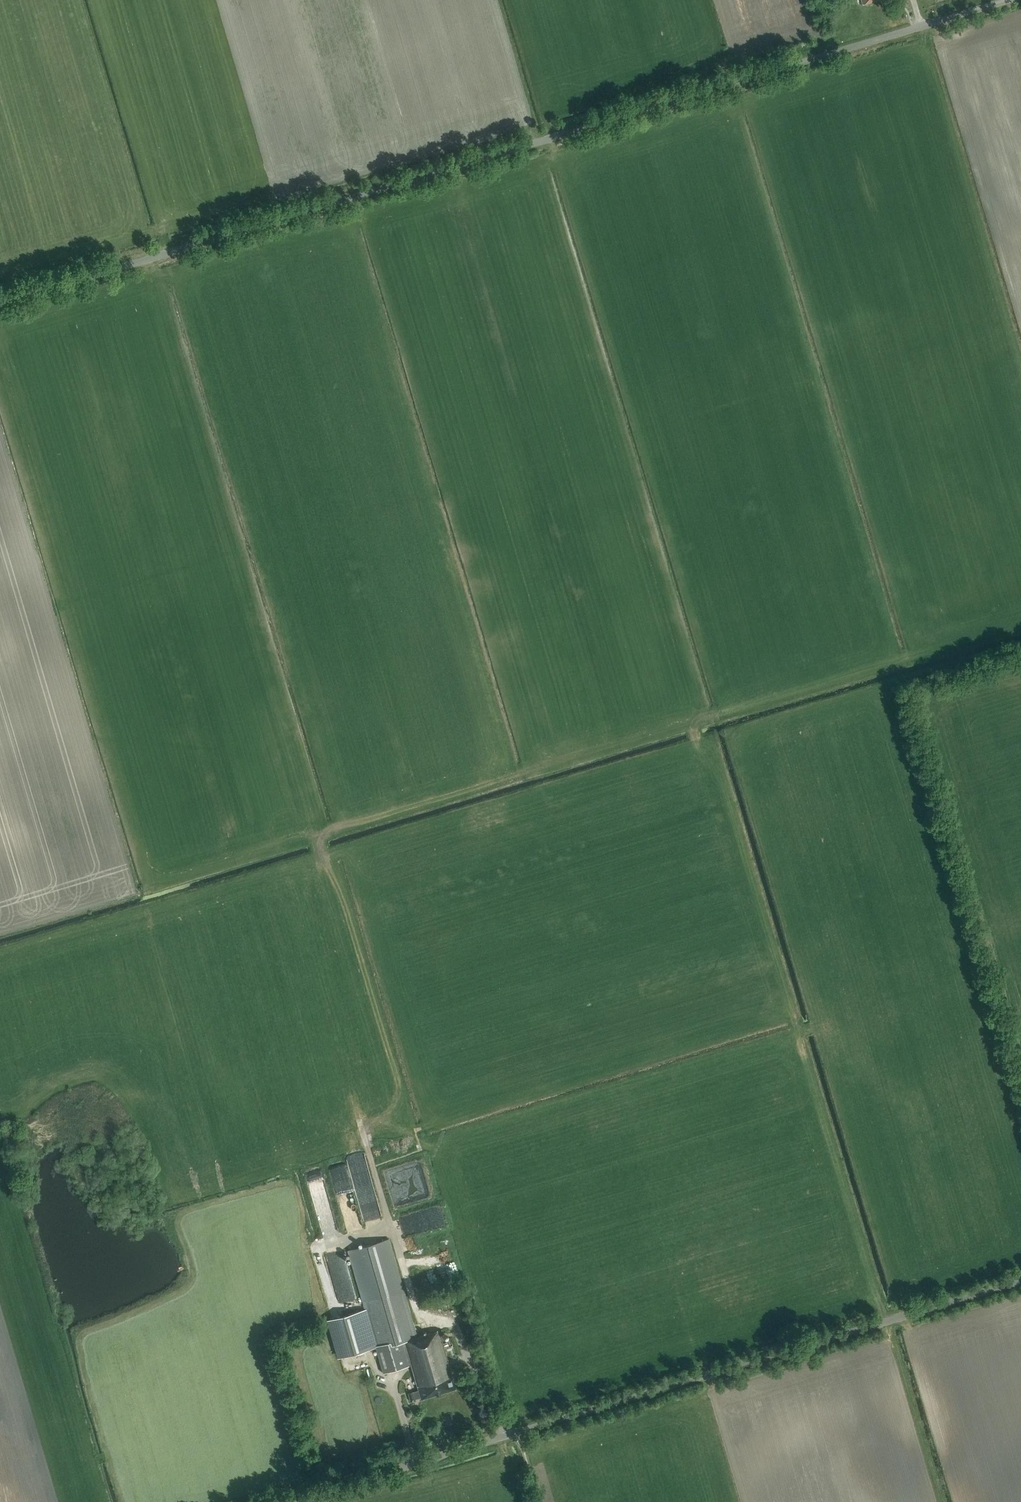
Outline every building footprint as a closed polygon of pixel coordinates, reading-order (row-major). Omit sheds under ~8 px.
[(417,1337),(389,1238),(348,1250),(365,1308),(327,1319),(338,1357),(376,1346),(383,1372),(411,1364),(419,1389),(408,1393),(410,1401),(415,1399),(415,1398),(421,1397),(421,1398),(456,1388),(439,1330),(417,1337)] [(344,1261),(330,1265),(336,1287),(342,1285),(340,1275),(347,1273),(344,1261)] [(293,1338),(285,1336),(283,1346),(291,1348),(293,1338)]
